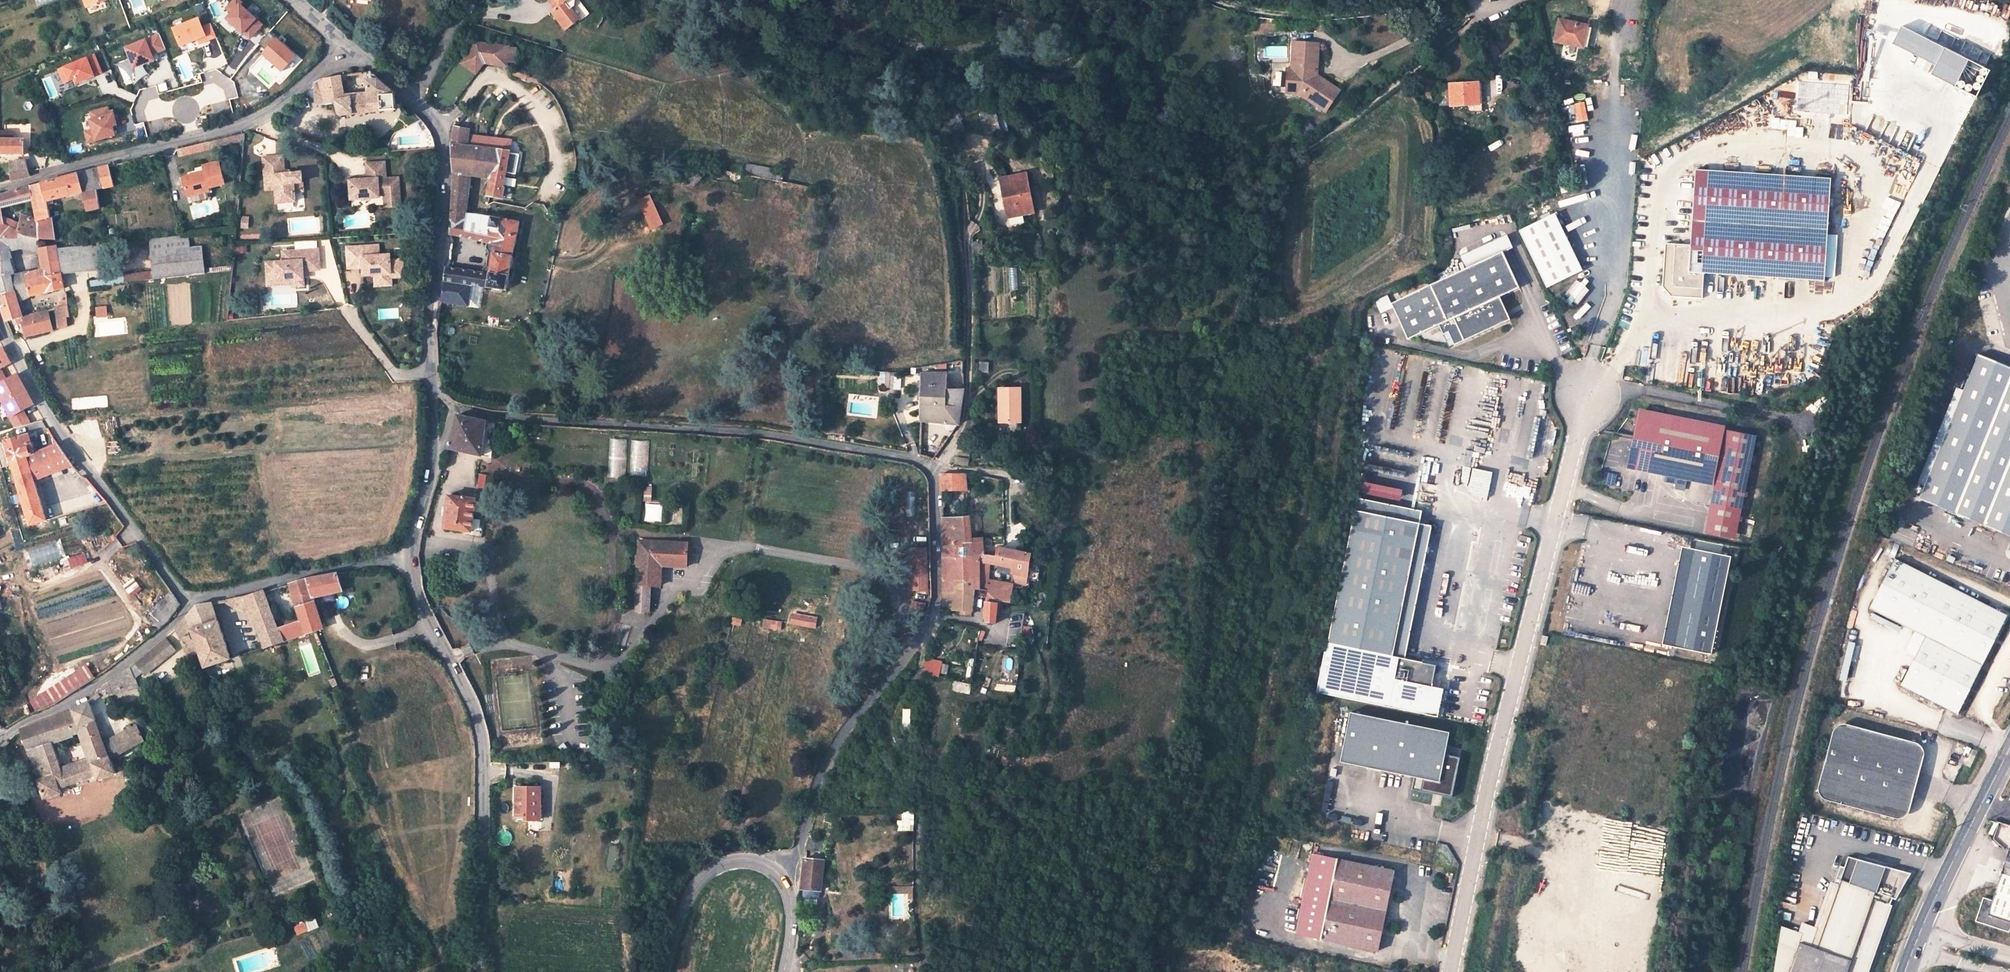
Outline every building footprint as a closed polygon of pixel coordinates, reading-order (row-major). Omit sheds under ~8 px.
[(233,14),(228,19),(244,34),(244,33),(250,39),(263,25),(242,6),(244,4),(239,0),(236,0),(227,9),(233,14)] [(561,29),(573,19),(566,10),(569,7),(572,0),(550,0),(555,7),(548,14),(561,29)] [(181,46),(198,39),(200,44),(217,37),(212,24),(203,28),(199,19),(174,29),(181,46)] [(1554,43),(1581,48),(1585,26),(1558,21),(1554,43)] [(1894,44),(1936,65),(1931,74),(1976,96),(1989,70),(1903,27),(1894,44)] [(160,34),(126,47),(134,67),(154,59),(152,54),(165,49),(160,34)] [(1317,43),(1293,39),(1289,66),(1285,66),(1283,89),(1295,90),(1319,111),(1335,92),(1314,76),(1317,43)] [(504,62),(507,51),(476,44),(462,62),(475,71),(479,65),(501,70),(504,62)] [(515,53),(507,51),(504,62),(512,64),(515,53)] [(64,81),(74,77),(76,82),(101,72),(94,54),(59,68),(64,81)] [(541,78),(516,71),(513,77),(539,84),(541,78)] [(369,72),(366,72),(368,91),(343,92),(341,74),(321,76),(315,82),(316,106),(336,102),(339,113),(342,114),(396,109),(394,92),(369,72)] [(1478,84),(1439,86),(1439,107),(1479,105),(1478,84)] [(114,134),(112,125),(116,124),(112,110),(108,111),(107,107),(90,111),(92,118),(90,119),(92,129),(84,131),(87,141),(114,134)] [(459,128),(466,130),(468,118),(464,117),(461,120),(459,128)] [(466,130),(459,128),(454,127),(451,137),(450,146),(451,155),(452,170),(452,183),(448,234),(489,242),(485,265),(481,265),(479,266),(478,268),(477,271),(443,267),(440,301),(468,306),(472,285),(505,291),(517,221),(489,216),(484,215),(480,215),(476,214),(471,213),(462,214),(468,175),(489,177),(487,195),(499,197),(509,150),(462,146),(466,130)] [(25,153),(25,139),(0,139),(0,153),(25,153)] [(284,155),(263,156),(265,188),(275,187),(276,202),(295,201),(294,190),(293,182),(302,181),(302,172),(285,173),(284,155)] [(11,160),(12,180),(30,175),(29,170),(25,159),(11,160)] [(185,195),(207,190),(206,187),(224,182),(218,161),(202,165),(203,171),(183,176),(186,187),(183,188),(185,195)] [(386,164),(367,165),(368,175),(368,180),(353,181),(351,181),(352,200),(381,198),(380,195),(385,195),(386,200),(401,198),(400,178),(387,179),(386,164)] [(42,248),(43,248),(40,239),(56,240),(51,216),(50,217),(47,201),(82,192),(87,211),(101,207),(97,189),(114,185),(109,165),(81,173),(79,175),(71,177),(68,176),(30,185),(34,202),(36,213),(37,217),(41,237),(25,231),(25,247),(43,252),(42,248)] [(1830,183),(1700,173),(1695,247),(1694,268),(1702,268),(1823,277),(1830,183)] [(1027,174),(1001,178),(1007,219),(1033,214),(1027,174)] [(302,181),(293,182),(294,190),(303,189),(302,181)] [(6,194),(10,207),(34,202),(30,185),(24,187),(11,192),(8,193),(6,194)] [(209,197),(207,190),(185,195),(187,202),(209,197)] [(0,196),(0,207),(1,210),(10,207),(6,194),(0,196)] [(401,198),(386,200),(386,207),(402,206),(401,198)] [(1561,212),(1566,227),(1574,224),(1569,209),(1561,212)] [(1553,211),(1517,230),(1546,287),(1582,269),(1553,211)] [(18,228),(25,231),(41,237),(37,217),(33,216),(24,214),(20,222),(18,228)] [(18,228),(20,222),(2,216),(4,223),(12,226),(18,228)] [(9,238),(12,226),(4,223),(0,224),(0,240),(9,238)] [(16,251),(25,247),(25,231),(18,228),(12,226),(9,238),(14,240),(16,251)] [(188,234),(178,235),(149,238),(150,253),(152,280),(205,274),(202,247),(189,249),(188,234)] [(972,234),(973,246),(982,246),(981,234),(972,234)] [(15,274),(17,273),(15,260),(18,259),(16,251),(14,240),(9,238),(0,240),(0,276),(15,274)] [(31,272),(38,294),(64,289),(62,274),(102,267),(97,243),(65,246),(58,247),(57,245),(43,248),(42,248),(43,252),(46,270),(31,272)] [(1694,268),(1695,247),(1669,244),(1665,286),(1674,296),(1701,297),(1702,268),(1694,268)] [(379,245),(347,247),(349,268),(364,267),(364,271),(365,279),(376,278),(376,282),(393,281),(405,280),(403,258),(391,259),(391,254),(380,254),(379,245)] [(1500,246),(1428,282),(1388,303),(1407,340),(1437,325),(1448,348),(1512,315),(1500,293),(1519,284),(1500,246)] [(316,249),(281,252),(281,262),(264,263),(266,276),(275,276),(275,281),(291,280),(291,286),(301,285),(300,270),(318,269),(316,249)] [(2009,277),(2009,252),(1979,327),(1982,328),(1988,331),(2009,277)] [(15,292),(19,302),(32,295),(38,294),(31,272),(18,282),(19,285),(15,286),(15,292)] [(15,283),(15,274),(0,276),(0,285),(15,283)] [(275,276),(266,276),(266,288),(291,286),(291,280),(275,281),(275,276)] [(1925,486),(1919,498),(2009,536),(2009,277),(1988,331),(1982,328),(1977,340),(1983,342),(1925,486)] [(1580,278),(1566,293),(1578,305),(1592,290),(1580,278)] [(393,281),(376,282),(377,289),(393,288),(393,281)] [(2,295),(15,292),(15,286),(15,283),(0,285),(0,289),(2,295)] [(15,292),(2,295),(5,303),(3,308),(7,322),(15,319),(16,323),(16,324),(16,325),(17,325),(18,325),(19,325),(20,324),(23,336),(52,330),(48,311),(24,317),(19,302),(15,292)] [(70,317),(67,306),(61,308),(57,309),(61,327),(69,326),(67,318),(70,317)] [(1916,482),(1925,486),(1983,342),(1977,340),(1974,339),(1947,407),(1916,482)] [(1,347),(0,347),(0,403),(13,427),(30,422),(23,409),(32,404),(18,379),(16,374),(7,379),(1,369),(10,364),(5,354),(1,347)] [(1441,364),(1438,378),(1453,381),(1456,367),(1441,364)] [(920,419),(958,423),(964,387),(956,386),(951,385),(951,370),(920,374),(920,419)] [(892,389),(893,372),(885,372),(884,388),(892,389)] [(1001,421),(1022,421),(1022,388),(1001,388),(1001,421)] [(1724,430),(1638,413),(1627,467),(1713,484),(1724,430)] [(481,461),(483,435),(485,421),(458,415),(448,449),(481,461)] [(1735,538),(1755,436),(1724,430),(1713,484),(1704,532),(1735,538)] [(22,502),(16,504),(19,516),(25,514),(28,524),(46,519),(35,481),(73,465),(57,443),(33,454),(27,434),(5,439),(17,483),(22,502)] [(611,477),(626,477),(626,434),(612,434),(611,477)] [(635,440),(634,474),(648,474),(649,440),(635,440)] [(477,493),(489,493),(490,472),(480,471),(477,493)] [(966,490),(966,483),(965,474),(940,474),(941,491),(966,490)] [(1405,500),(1407,489),(1364,480),(1362,491),(1405,500)] [(14,504),(16,504),(22,502),(17,483),(9,485),(14,504)] [(645,520),(663,521),(664,504),(652,504),(652,487),(646,487),(645,520)] [(489,497),(477,497),(449,496),(447,529),(476,531),(488,532),(489,497)] [(1356,498),(1354,510),(1418,523),(1420,511),(1356,498)] [(1354,510),(1327,643),(1392,656),(1418,523),(1354,510)] [(942,513),(943,557),(955,555),(955,544),(971,543),(970,537),(969,516),(948,517),(948,513),(942,513)] [(1418,523),(1392,656),(1404,658),(1430,526),(1418,523)] [(955,544),(955,555),(983,552),(983,537),(970,537),(971,543),(955,544)] [(685,573),(687,542),(654,540),(653,546),(638,545),(634,614),(648,615),(649,590),(658,590),(659,573),(685,573)] [(997,555),(991,554),(990,563),(1014,568),(1013,574),(1027,577),(1031,553),(1019,551),(1000,547),(997,555)] [(1716,657),(1736,559),(1687,549),(1674,547),(1654,645),(1667,647),(1716,657)] [(943,557),(942,594),(955,594),(956,580),(972,581),(972,589),(981,591),(982,561),(983,552),(955,555),(943,557)] [(982,561),(990,563),(991,554),(983,552),(982,561)] [(925,555),(909,555),(909,597),(925,597),(925,555)] [(1957,713),(2006,616),(1895,560),(1872,608),(1928,636),(1903,685),(1957,713)] [(990,563),(982,561),(981,591),(986,592),(997,602),(1000,603),(1011,604),(1013,583),(989,580),(990,563)] [(278,630),(283,643),(316,632),(325,629),(315,599),(330,594),(343,592),(338,573),(327,575),(318,576),(310,578),(301,580),(290,584),(301,623),(278,630)] [(1027,577),(1013,574),(1013,583),(1026,586),(1027,577)] [(963,609),(973,608),(972,589),(972,581),(956,580),(955,594),(942,594),(942,604),(942,607),(942,610),(947,610),(949,610),(963,609)] [(137,581),(128,588),(133,596),(143,589),(137,581)] [(264,590),(246,599),(251,610),(248,611),(253,626),(256,625),(261,642),(253,645),(256,652),(283,643),(278,630),(265,593),(264,590)] [(151,615),(162,627),(170,621),(182,604),(172,591),(151,615)] [(229,606),(248,611),(251,610),(246,599),(229,599),(226,602),(223,603),(229,606)] [(213,605),(212,602),(197,605),(191,612),(184,619),(175,629),(191,655),(199,652),(205,669),(231,660),(213,605)] [(987,603),(985,622),(994,624),(997,605),(987,603)] [(922,611),(909,608),(907,618),(920,621),(922,611)] [(792,612),(790,624),(816,629),(818,616),(792,612)] [(782,622),(764,619),(763,628),(781,631),(782,622)] [(1020,644),(1027,645),(1029,628),(1022,627),(1020,644)] [(1540,644),(1546,646),(1548,637),(1542,635),(1540,644)] [(131,666),(116,677),(121,691),(139,686),(134,674),(140,669),(145,675),(177,649),(166,637),(135,663),(131,666)] [(1850,681),(1857,642),(1847,641),(1841,679),(1850,681)] [(1421,713),(1438,717),(1444,689),(1432,686),(1437,665),(1404,658),(1392,656),(1327,643),(1325,642),(1314,692),(1421,713)] [(941,663),(924,660),(922,674),(938,677),(941,663)] [(94,679),(85,666),(46,691),(54,704),(94,679)] [(121,691),(116,677),(104,686),(101,691),(107,696),(121,691)] [(54,704),(46,691),(28,701),(33,713),(54,704)] [(60,789),(97,775),(99,780),(116,774),(110,758),(105,744),(89,701),(81,706),(73,711),(65,714),(56,718),(45,722),(37,724),(31,726),(24,731),(40,778),(38,779),(45,799),(61,794),(60,789)] [(1351,713),(1341,762),(1418,778),(1415,790),(1452,798),(1460,758),(1446,755),(1450,733),(1351,713)] [(1913,742),(1845,723),(1830,731),(1815,784),(1824,799),(1892,818),(1907,809),(1911,795),(1896,791),(1903,767),(1917,771),(1921,757),(1913,742)] [(116,740),(121,754),(145,745),(140,731),(116,740)] [(105,744),(110,758),(121,754),(116,740),(105,744)] [(1911,795),(1917,771),(1903,767),(1896,791),(1911,795)] [(539,789),(515,788),(514,821),(537,821),(539,789)] [(806,850),(825,852),(826,840),(809,839),(806,850)] [(2000,879),(1992,904),(1986,903),(1982,915),(1980,914),(1977,926),(2009,934),(2009,849),(2000,879)] [(1393,869),(1314,854),(1297,934),(1377,951),(1393,869)] [(1779,948),(1774,971),(1866,971),(1892,899),(1895,899),(1910,874),(1848,856),(1844,867),(1840,866),(1818,928),(1815,935),(1800,930),(1797,938),(1794,946),(1800,948),(1798,955),(1779,948)] [(805,859),(802,889),(821,890),(823,860),(805,859)] [(1803,923),(1800,930),(1815,935),(1818,928),(1803,923)] [(1782,933),(1779,948),(1798,955),(1800,948),(1794,946),(1797,938),(1782,933)]
